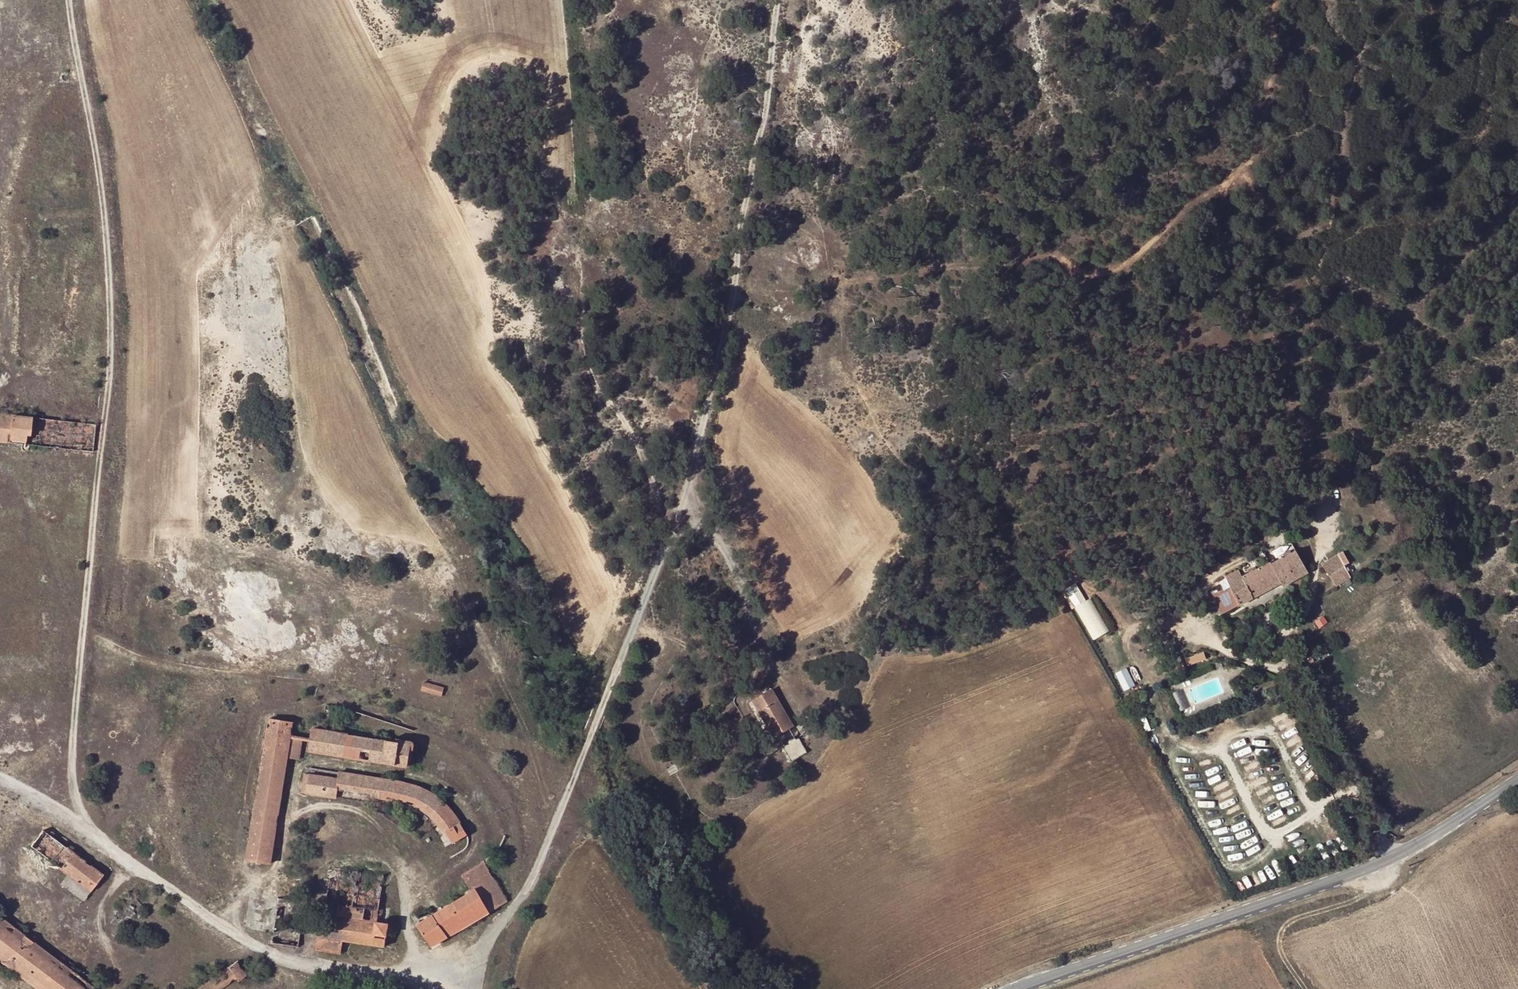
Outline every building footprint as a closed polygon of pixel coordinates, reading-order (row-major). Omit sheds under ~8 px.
[(92,454),(95,425),(0,413),(0,443),(92,454)] [(1229,583),(1230,586),(1239,605),(1281,584),(1282,586),(1307,573),(1295,551),(1271,564),(1269,562),(1229,583)] [(1355,575),(1342,553),(1322,564),(1335,587),(1355,575)] [(1112,631),(1094,596),(1087,600),(1078,582),(1067,588),(1093,640),(1112,631)] [(1239,605),(1230,586),(1212,595),(1222,614),(1239,605)] [(1189,665),(1208,660),(1206,652),(1187,657),(1189,665)] [(1223,669),(1221,660),(1214,663),(1217,671),(1223,669)] [(1124,691),(1137,686),(1130,667),(1117,672),(1124,691)] [(443,687),(423,683),(421,692),(441,697),(443,687)] [(772,689),(751,700),(772,737),(793,726),(772,689)] [(331,707),(325,706),(322,722),(326,723),(327,718),(329,718),(331,707)] [(292,724),(267,719),(245,860),(271,864),(287,758),(299,760),(302,741),(290,738),(292,724)] [(410,744),(311,727),(308,750),(406,767),(410,744)] [(797,737),(781,746),(790,761),(806,752),(797,737)] [(305,794),(308,773),(303,772),(300,793),(305,794)] [(332,777),(308,773),(305,794),(328,797),(332,777)] [(340,773),(340,778),(386,785),(400,788),(409,791),(414,793),(423,797),(430,801),(435,805),(440,809),(444,814),(448,818),(451,822),(455,827),(458,832),(461,837),(465,834),(462,828),(455,819),(451,813),(437,799),(427,793),(420,789),(415,787),(409,786),(403,784),(397,782),(340,773)] [(340,778),(332,777),(328,797),(336,799),(338,793),(340,778)] [(386,785),(340,778),(338,793),(367,797),(388,801),(397,802),(402,804),(409,806),(420,811),(423,813),(431,820),(439,830),(443,836),(448,844),(461,837),(458,832),(455,827),(451,822),(448,818),(444,814),(440,809),(435,805),(430,801),(423,797),(414,793),(409,791),(400,788),(386,785)] [(29,846),(66,875),(89,892),(102,875),(43,829),(29,846)] [(507,901),(482,862),(461,874),(469,890),(416,923),(432,946),(507,901)] [(384,876),(331,866),(324,914),(320,914),(314,951),(340,954),(342,941),(397,949),(399,934),(387,932),(388,923),(376,921),(384,876)] [(89,892),(66,875),(60,883),(83,901),(89,892)] [(0,919),(0,963),(35,988),(94,988),(0,919)] [(236,961),(196,988),(222,988),(236,979),(238,982),(247,976),(236,961)]
